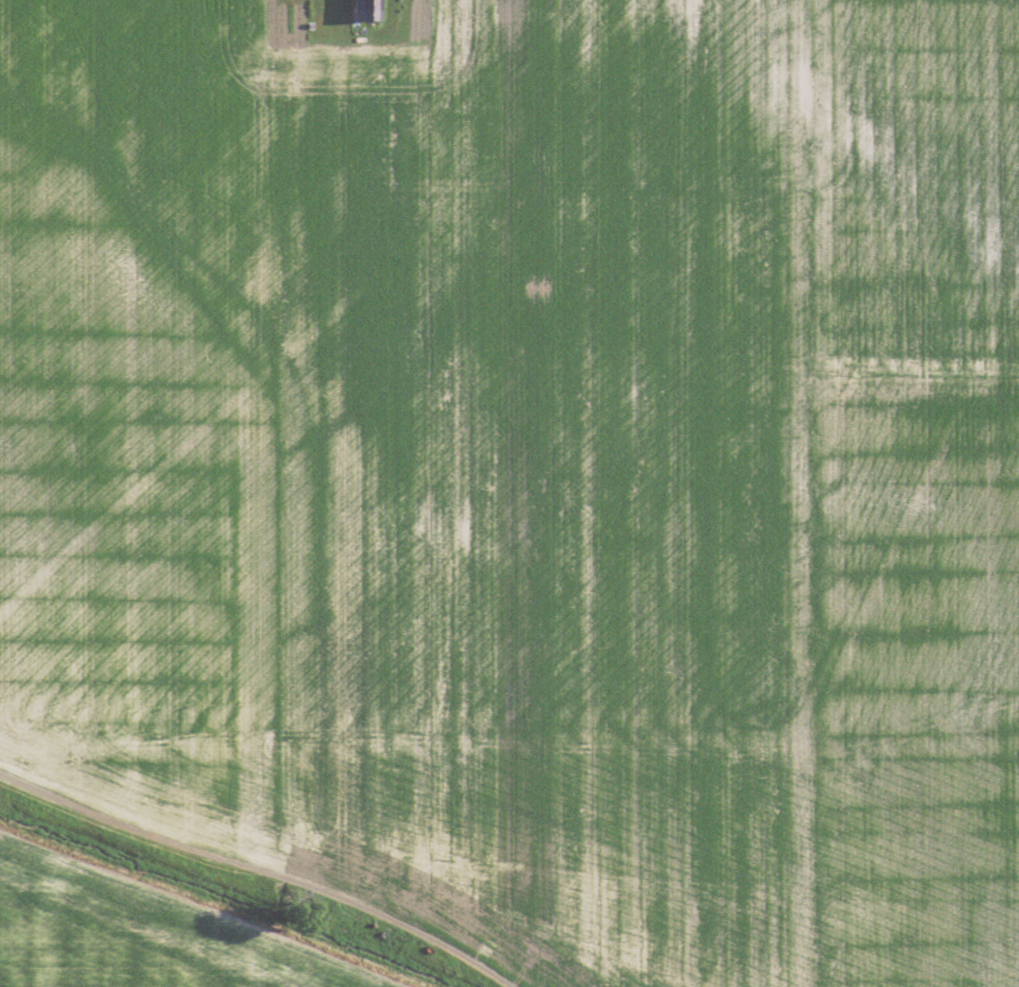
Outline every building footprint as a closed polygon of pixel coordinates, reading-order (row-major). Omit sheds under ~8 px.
[(357,23),(385,23),(385,0),(357,0),(357,23)]
